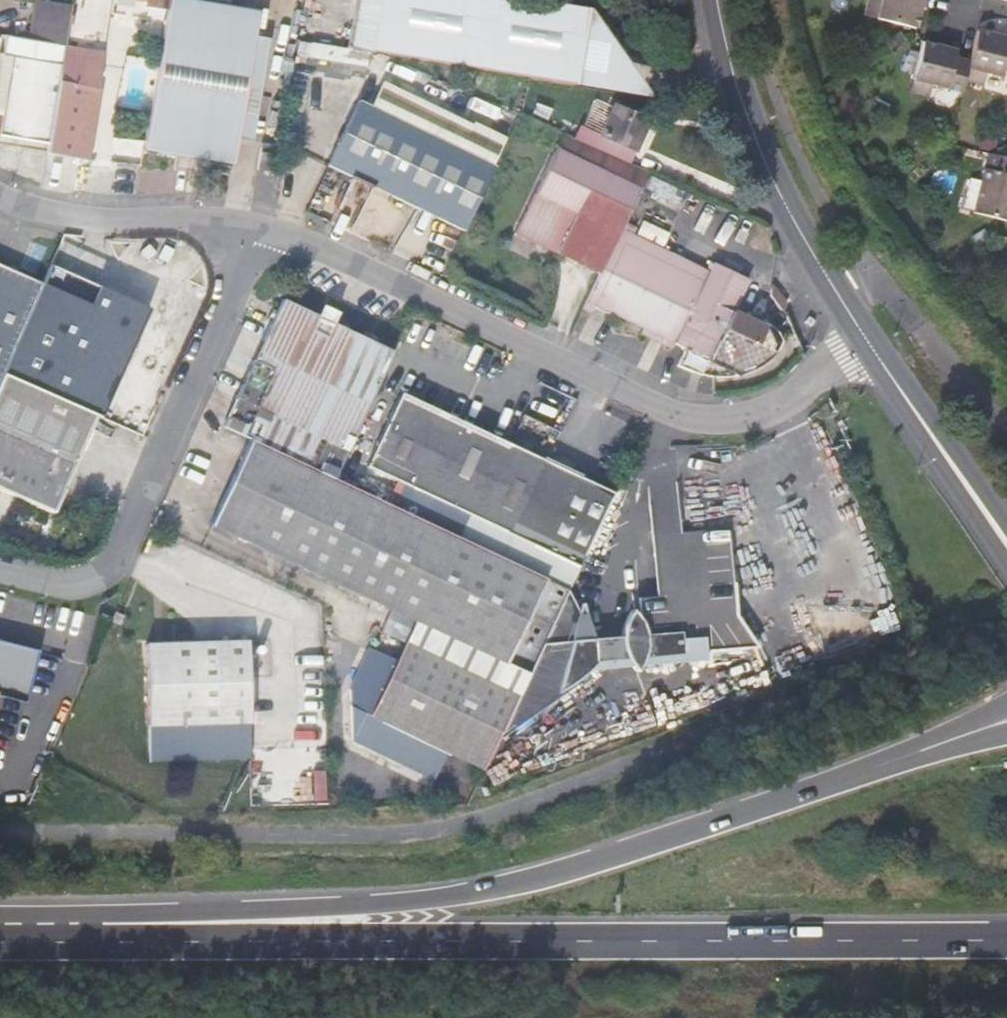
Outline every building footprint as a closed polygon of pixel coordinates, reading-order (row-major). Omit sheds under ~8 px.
[(144,149),(233,165),(237,141),(255,39),(259,12),(229,7),(189,0),(170,0),(168,12),(152,105),(144,149)] [(145,7),(168,12),(170,0),(146,0),(145,7)] [(379,0),(350,0),(343,48),(367,52),(370,52),(379,0)] [(580,9),(531,0),(379,0),(370,52),(385,55),(399,57),(568,85),(580,10),(580,9)] [(882,2),(874,0),(869,0),(865,17),(916,30),(924,0),(882,0),(882,2)] [(35,3),(29,39),(65,45),(71,8),(35,3)] [(580,10),(568,85),(611,92),(642,98),(580,10)] [(979,31),(971,62),(965,81),(984,86),(987,74),(1006,79),(1006,38),(979,31)] [(63,56),(65,45),(29,39),(27,52),(3,47),(0,61),(0,68),(9,69),(4,103),(0,103),(0,115),(2,115),(0,126),(0,132),(49,141),(62,62),(63,56)] [(255,39),(237,141),(252,143),(269,42),(255,39)] [(365,67),(367,52),(343,48),(309,42),(307,57),(365,67)] [(957,51),(924,43),(921,56),(918,66),(916,74),(911,93),(930,98),(933,86),(962,93),(965,81),(971,62),(955,58),(957,51)] [(921,56),(908,53),(903,71),(916,74),(918,66),(921,56)] [(102,63),(63,56),(62,62),(49,141),(47,151),(86,158),(102,63)] [(465,228),(508,136),(477,122),(475,125),(384,82),(373,107),(359,100),(329,164),(465,228)] [(582,127),(576,139),(613,155),(619,143),(633,149),(640,134),(646,120),(614,106),(600,134),(582,127)] [(601,270),(622,222),(647,169),(629,162),(613,155),(576,139),(559,131),(513,229),(601,270)] [(268,154),(270,144),(262,143),(260,153),(268,154)] [(277,145),(270,144),(268,154),(275,155),(277,145)] [(991,154),(975,214),(1006,223),(1006,159),(991,154)] [(633,228),(622,222),(601,270),(583,308),(591,312),(592,310),(608,317),(610,313),(642,327),(640,332),(672,346),(674,343),(685,348),(677,365),(686,371),(697,375),(701,376),(712,378),(723,378),(725,377),(732,377),(740,375),(744,373),(756,368),(768,358),(775,350),(769,348),(772,343),(763,328),(731,312),(747,279),(713,263),(709,272),(630,235),(633,228)] [(643,223),(639,236),(665,243),(669,230),(643,223)] [(0,375),(39,283),(0,266),(0,375)] [(95,416),(101,418),(147,305),(97,284),(88,304),(39,283),(0,375),(49,396),(95,416)] [(333,479),(391,354),(300,310),(281,301),(253,361),(222,427),(333,479)] [(0,375),(0,492),(53,514),(95,416),(49,396),(0,375)] [(399,395),(366,468),(468,516),(458,538),(567,589),(578,567),(612,495),(399,395)] [(517,440),(549,448),(554,426),(523,418),(517,440)] [(367,720),(479,775),(497,736),(566,593),(247,443),(209,528),(290,567),(414,626),(367,720)] [(647,661),(707,656),(758,652),(736,616),(725,483),(648,490),(656,593),(638,594),(641,624),(625,617),(621,625),(618,633),(618,642),(623,654),(627,663),(641,670),(647,661)] [(152,527),(162,532),(166,521),(156,517),(154,524),(152,527)] [(592,647),(591,643),(584,608),(578,615),(567,589),(566,593),(497,736),(578,689),(591,677),(602,665),(607,658),(592,647)] [(113,619),(112,623),(119,626),(123,617),(116,614),(113,619)] [(602,665),(627,663),(623,654),(618,642),(591,643),(592,647),(607,658),(602,665)] [(146,647),(150,728),(251,724),(247,643),(146,647)] [(23,704),(36,653),(0,644),(0,697),(23,704)]
